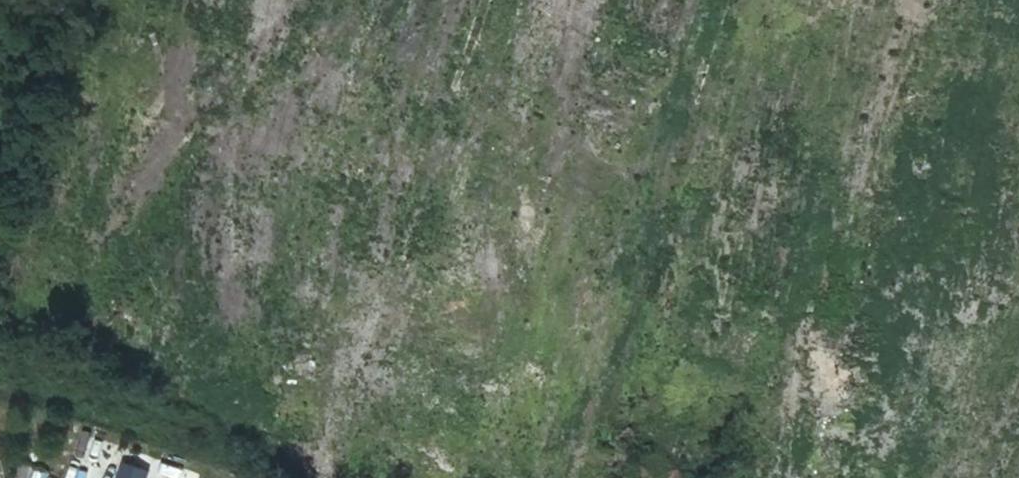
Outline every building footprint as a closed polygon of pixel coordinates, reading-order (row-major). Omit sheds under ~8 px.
[(149,469),(122,458),(115,477),(145,477),(149,469)]
